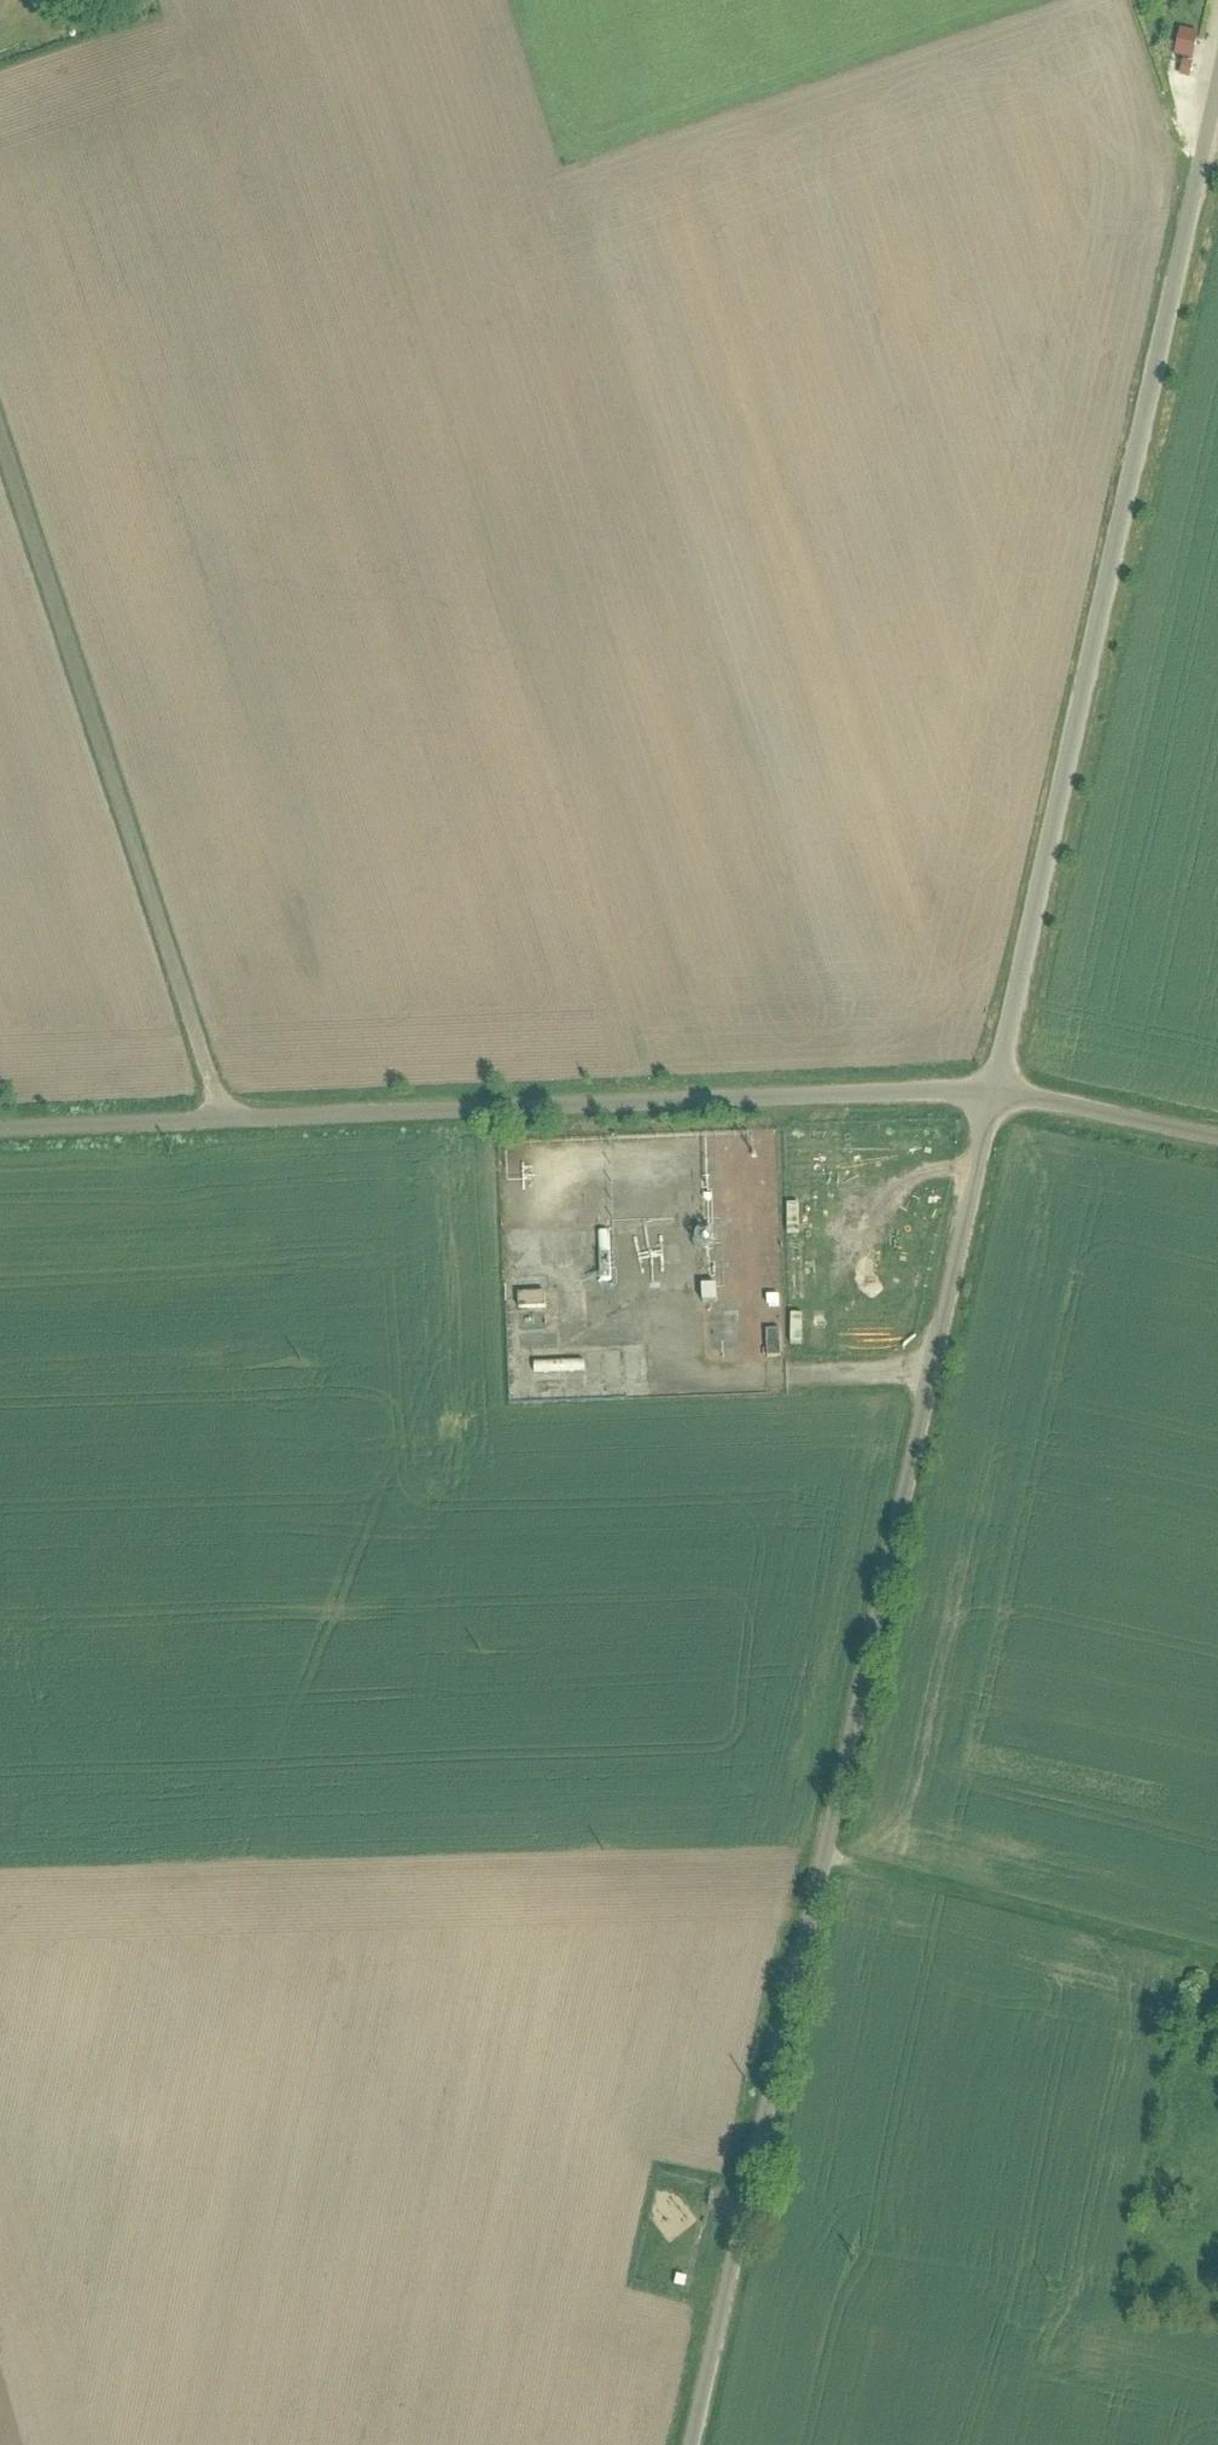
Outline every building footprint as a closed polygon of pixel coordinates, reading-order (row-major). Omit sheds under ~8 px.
[(1200,55),(1186,53),(1183,71),(1197,74),(1200,55)] [(792,1134),(795,1193),(809,1193),(807,1153),(826,1151),(827,1159),(836,1159),(834,1131),(792,1134)] [(546,1307),(545,1293),(520,1295),(521,1309),(546,1307)]
